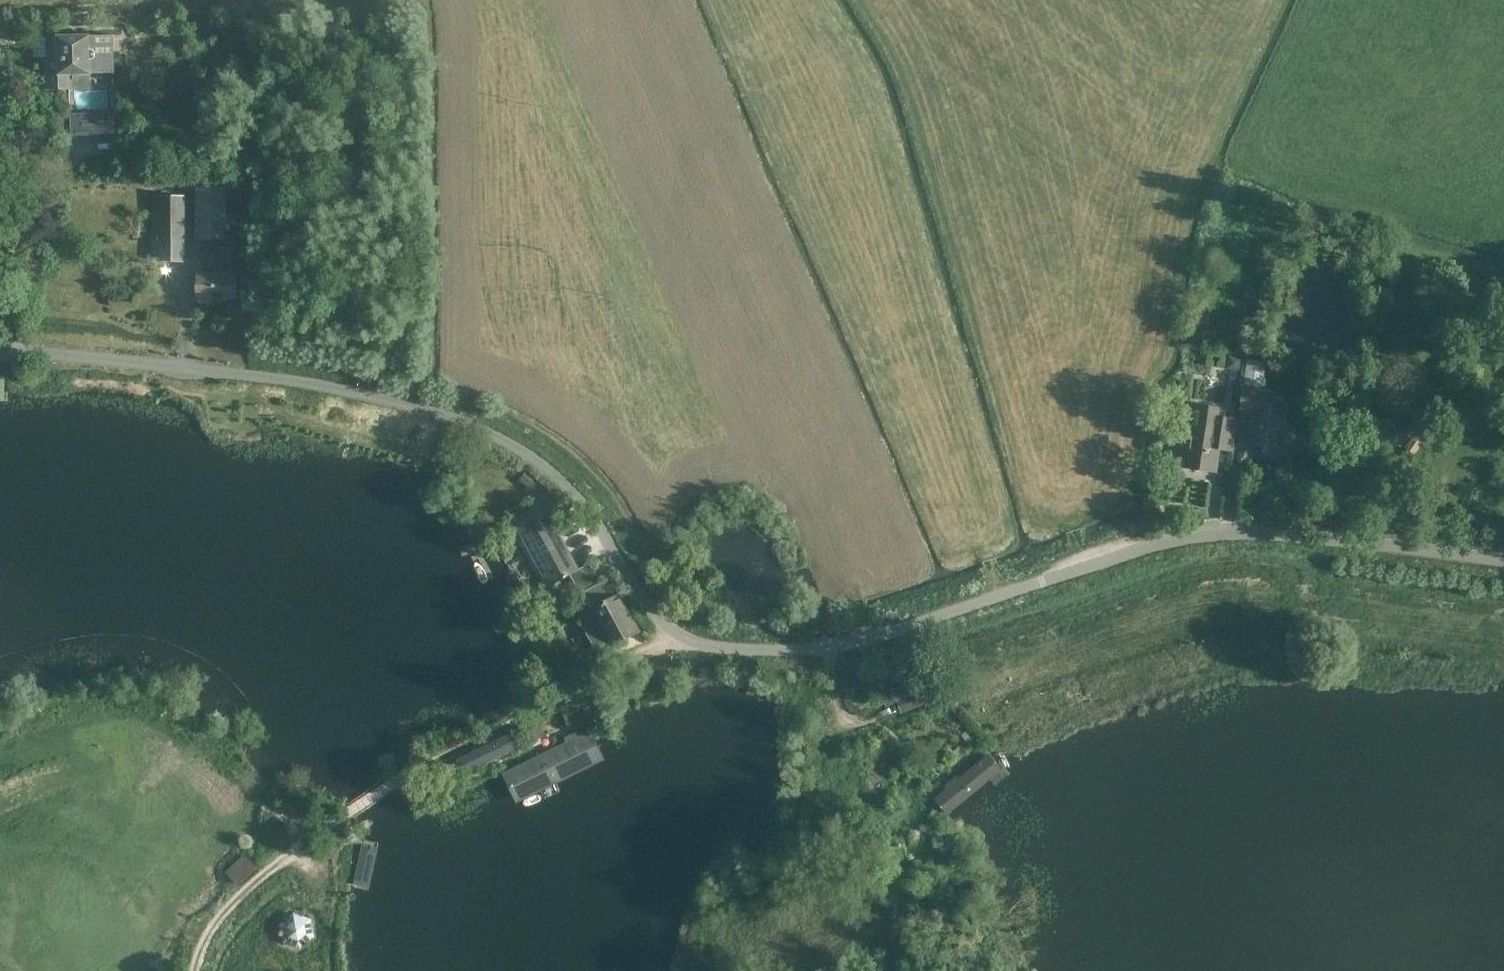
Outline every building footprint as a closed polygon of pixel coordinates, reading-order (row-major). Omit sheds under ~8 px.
[(70,73),(115,71),(113,33),(91,34),(90,32),(57,34),(57,35),(47,36),(50,89),(71,88),(70,73)] [(72,135),(116,133),(115,111),(71,113),(72,135)] [(197,238),(226,238),(226,186),(197,186),(197,238)] [(161,261),(184,261),(185,196),(152,196),(152,234),(161,233),(161,261)] [(237,298),(237,274),(198,273),(198,297),(237,298)] [(1273,392),(1247,389),(1244,412),(1258,414),(1254,440),(1284,444),(1289,407),(1271,405),(1273,392)] [(1198,405),(1189,463),(1219,467),(1223,442),(1237,444),(1240,420),(1226,418),(1228,410),(1198,405)] [(550,488),(529,469),(520,479),(541,498),(550,488)] [(520,524),(552,583),(576,570),(545,511),(520,524)] [(583,591),(599,621),(612,643),(638,629),(610,577),(602,581),(592,563),(577,571),(587,589),(583,591)] [(882,662),(884,684),(912,682),(910,660),(882,662)] [(921,691),(898,701),(903,713),(926,703),(921,691)] [(557,710),(564,728),(584,721),(577,703),(557,710)] [(911,798),(947,838),(1030,762),(994,725),(911,798)] [(456,757),(465,775),(516,749),(507,731),(456,757)] [(369,889),(375,849),(358,846),(352,886),(369,889)] [(239,887),(258,869),(244,856),(225,874),(239,887)] [(295,914),(282,925),(285,941),(301,947),(314,936),(310,920),(295,914)]
